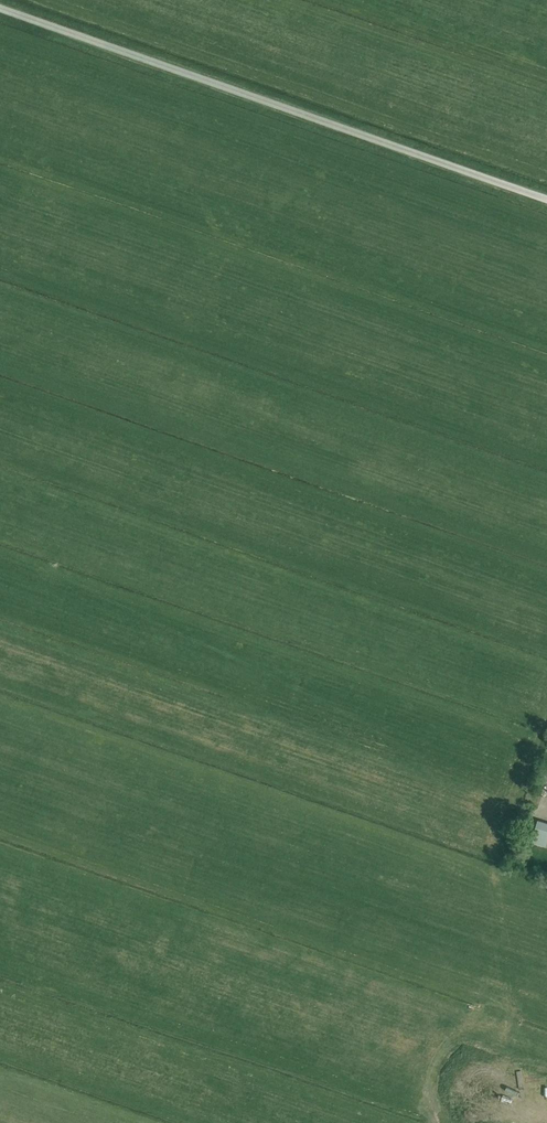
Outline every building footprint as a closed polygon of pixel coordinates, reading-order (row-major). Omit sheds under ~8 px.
[(542,768),(538,778),(546,781),(546,769),(542,768)] [(538,820),(531,842),(546,847),(546,823),(538,820)]
